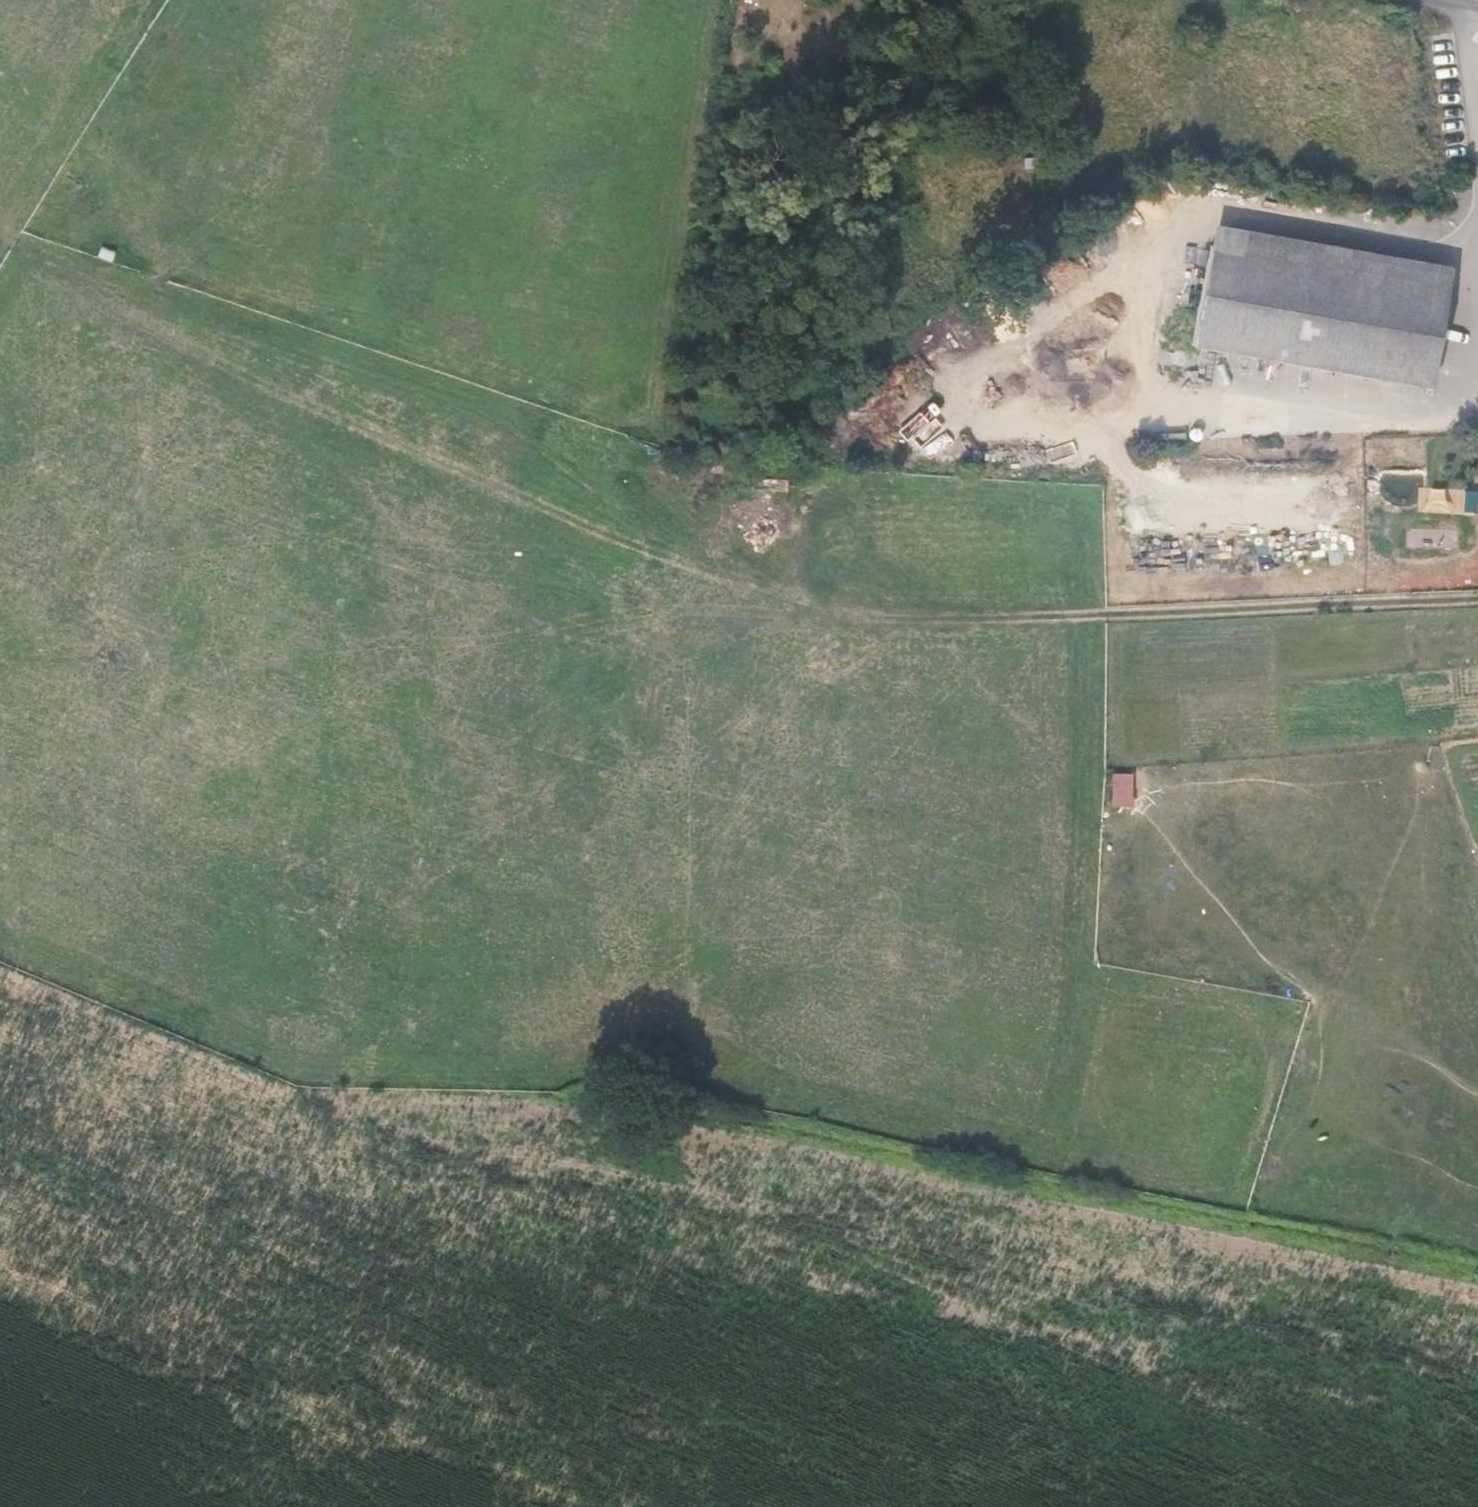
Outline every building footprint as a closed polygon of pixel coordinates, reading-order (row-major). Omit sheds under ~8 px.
[(1437,386),(1457,283),(1220,236),(1199,343),(1437,386)] [(1113,772),(1113,807),(1136,807),(1137,773),(1113,772)]
